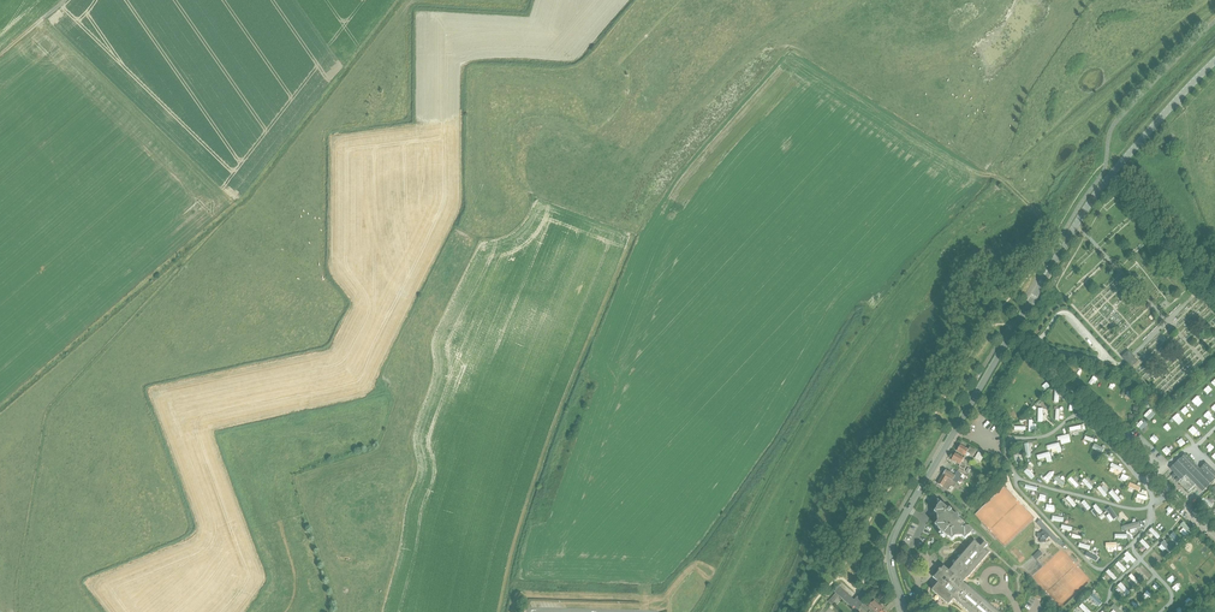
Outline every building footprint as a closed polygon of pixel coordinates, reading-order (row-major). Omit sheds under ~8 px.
[(1171,310),(1166,315),(1172,321),(1177,316),(1171,310)] [(1122,357),(1127,363),(1128,363),(1134,358),(1133,358),(1134,357),(1128,350),(1122,356),(1122,357)] [(1133,358),(1134,358),(1128,363),(1127,363),(1128,363),(1130,366),(1131,367),(1131,366),(1137,361),(1134,358),(1134,357),(1133,358)] [(1207,382),(1212,388),(1214,385),(1214,382),(1212,378),(1207,382)] [(1204,385),(1199,390),(1205,396),(1210,391),(1204,385)] [(1190,399),(1185,403),(1190,409),(1195,404),(1190,399)] [(1182,416),(1186,412),(1181,406),(1177,410),(1182,416)] [(1033,411),(1033,423),(1039,423),(1039,408),(1030,408),(1030,411),(1033,411)] [(1060,416),(1056,416),(1056,409),(1051,409),(1051,420),(1060,420),(1060,416)] [(1199,415),(1205,421),(1209,416),(1203,411),(1199,415)] [(1172,422),(1177,417),(1173,413),(1168,418),(1172,422)] [(1196,418),(1192,423),(1197,428),(1201,424),(1196,418)] [(1188,426),(1184,431),(1190,436),(1194,432),(1188,426)] [(1081,436),(1080,440),(1093,444),(1094,440),(1081,436)] [(1179,447),(1183,443),(1178,438),(1174,442),(1179,447)] [(1043,445),(1044,451),(1056,448),(1055,443),(1043,445)] [(973,456),(976,451),(970,447),(968,450),(960,445),(957,451),(965,456),(967,452),(973,456)] [(1090,445),(1088,454),(1098,455),(1099,447),(1090,445)] [(981,462),(984,456),(978,452),(974,458),(981,462)] [(1043,464),(1048,462),(1046,452),(1033,455),(1034,461),(1042,459),(1043,464)] [(964,470),(966,466),(961,463),(964,458),(956,453),(951,460),(959,465),(959,466),(964,470)] [(1105,472),(1115,475),(1112,481),(1121,484),(1124,475),(1122,475),(1123,470),(1108,464),(1110,457),(1099,453),(1097,461),(1108,465),(1105,472)] [(1193,463),(1184,454),(1180,458),(1171,468),(1174,471),(1174,472),(1181,479),(1179,481),(1188,491),(1195,484),(1202,491),(1214,478),(1214,472),(1206,463),(1199,469),(1193,463)] [(1023,469),(1020,472),(1028,480),(1032,477),(1023,469)] [(946,470),(943,475),(949,479),(952,481),(956,483),(961,474),(957,471),(955,475),(946,470)] [(1035,476),(1044,486),(1047,483),(1038,473),(1035,476)] [(952,481),(943,475),(938,484),(948,490),(951,485),(954,487),(956,483),(952,481)] [(1049,480),(1058,487),(1061,483),(1052,476),(1049,480)] [(1073,489),(1075,486),(1067,477),(1064,480),(1073,489)] [(1080,479),(1077,481),(1087,491),(1090,488),(1080,479)] [(1126,483),(1124,487),(1135,491),(1137,487),(1126,483)] [(1091,489),(1094,494),(1096,493),(1100,498),(1103,496),(1096,486),(1091,489)] [(1107,490),(1104,493),(1114,504),(1117,500),(1107,490)] [(1066,495),(1062,497),(1068,508),(1072,506),(1066,495)] [(1083,511),(1087,509),(1081,499),(1077,502),(1083,511)] [(980,547),(984,542),(984,538),(969,525),(966,525),(962,521),(961,515),(955,515),(951,512),(952,511),(950,509),(949,510),(938,501),(938,505),(939,506),(937,508),(937,509),(934,512),(937,515),(938,522),(935,525),(938,528),(938,529),(940,531),(940,532),(940,535),(941,536),(945,536),(946,536),(948,538),(949,537),(952,540),(955,537),(962,537),(965,539),(968,536),(969,536),(973,532),(982,539),(982,542),(979,545),(980,547)] [(1153,512),(1166,506),(1164,501),(1150,507),(1153,512)] [(1095,516),(1098,514),(1093,503),(1089,505),(1095,516)] [(1106,522),(1113,518),(1107,507),(1100,511),(1106,522)] [(1114,515),(1122,522),(1125,519),(1117,511),(1114,515)] [(1142,526),(1141,517),(1133,519),(1133,522),(1119,524),(1120,530),(1142,526)] [(1155,518),(1151,522),(1164,532),(1167,527),(1155,518)] [(1060,546),(1063,543),(1060,540),(1059,541),(1040,520),(1037,523),(1044,530),(1040,534),(1037,534),(1037,538),(1040,538),(1040,543),(1046,543),(1046,540),(1049,536),(1056,544),(1057,543),(1060,546)] [(1178,522),(1175,526),(1185,534),(1188,530),(1178,522)] [(1151,541),(1156,536),(1147,528),(1142,532),(1151,541)] [(979,545),(974,541),(953,565),(953,566),(949,571),(944,566),(941,570),(940,569),(938,570),(937,570),(935,579),(934,579),(938,582),(932,590),(948,605),(954,599),(969,611),(998,611),(966,584),(966,585),(963,582),(967,577),(967,578),(991,552),(985,547),(987,545),(985,543),(985,542),(984,542),(980,547),(979,545)] [(1160,552),(1162,549),(1166,553),(1169,550),(1161,542),(1155,548),(1160,552)] [(1100,549),(1096,552),(1104,562),(1109,558),(1100,549)] [(1039,551),(1032,557),(1036,561),(1042,554),(1039,551)] [(1115,562),(1110,566),(1119,575),(1123,570),(1115,562)] [(1138,565),(1133,570),(1143,581),(1148,576),(1138,565)] [(1101,573),(1110,582),(1114,579),(1105,570),(1101,573)] [(1132,585),(1135,582),(1127,574),(1125,576),(1132,585)] [(1117,595),(1120,592),(1125,598),(1128,595),(1117,582),(1113,585),(1117,590),(1114,592),(1117,595)] [(856,611),(859,608),(864,603),(857,596),(854,599),(838,586),(835,589),(833,592),(835,593),(839,597),(856,611)] [(867,595),(863,591),(857,596),(862,601),(867,595)] [(831,605),(839,597),(835,593),(828,602),(831,605)] [(1088,606),(1091,603),(1095,607),(1099,604),(1089,594),(1083,601),(1088,606)] [(872,602),(870,600),(866,604),(875,611),(880,611),(883,609),(882,608),(883,607),(881,605),(880,605),(874,600),(872,602)] [(859,608),(864,611),(872,611),(864,603),(859,608)] [(1077,611),(1088,611),(1079,603),(1074,608),(1077,611)] [(1111,604),(1107,607),(1112,611),(1118,611),(1111,604)]
